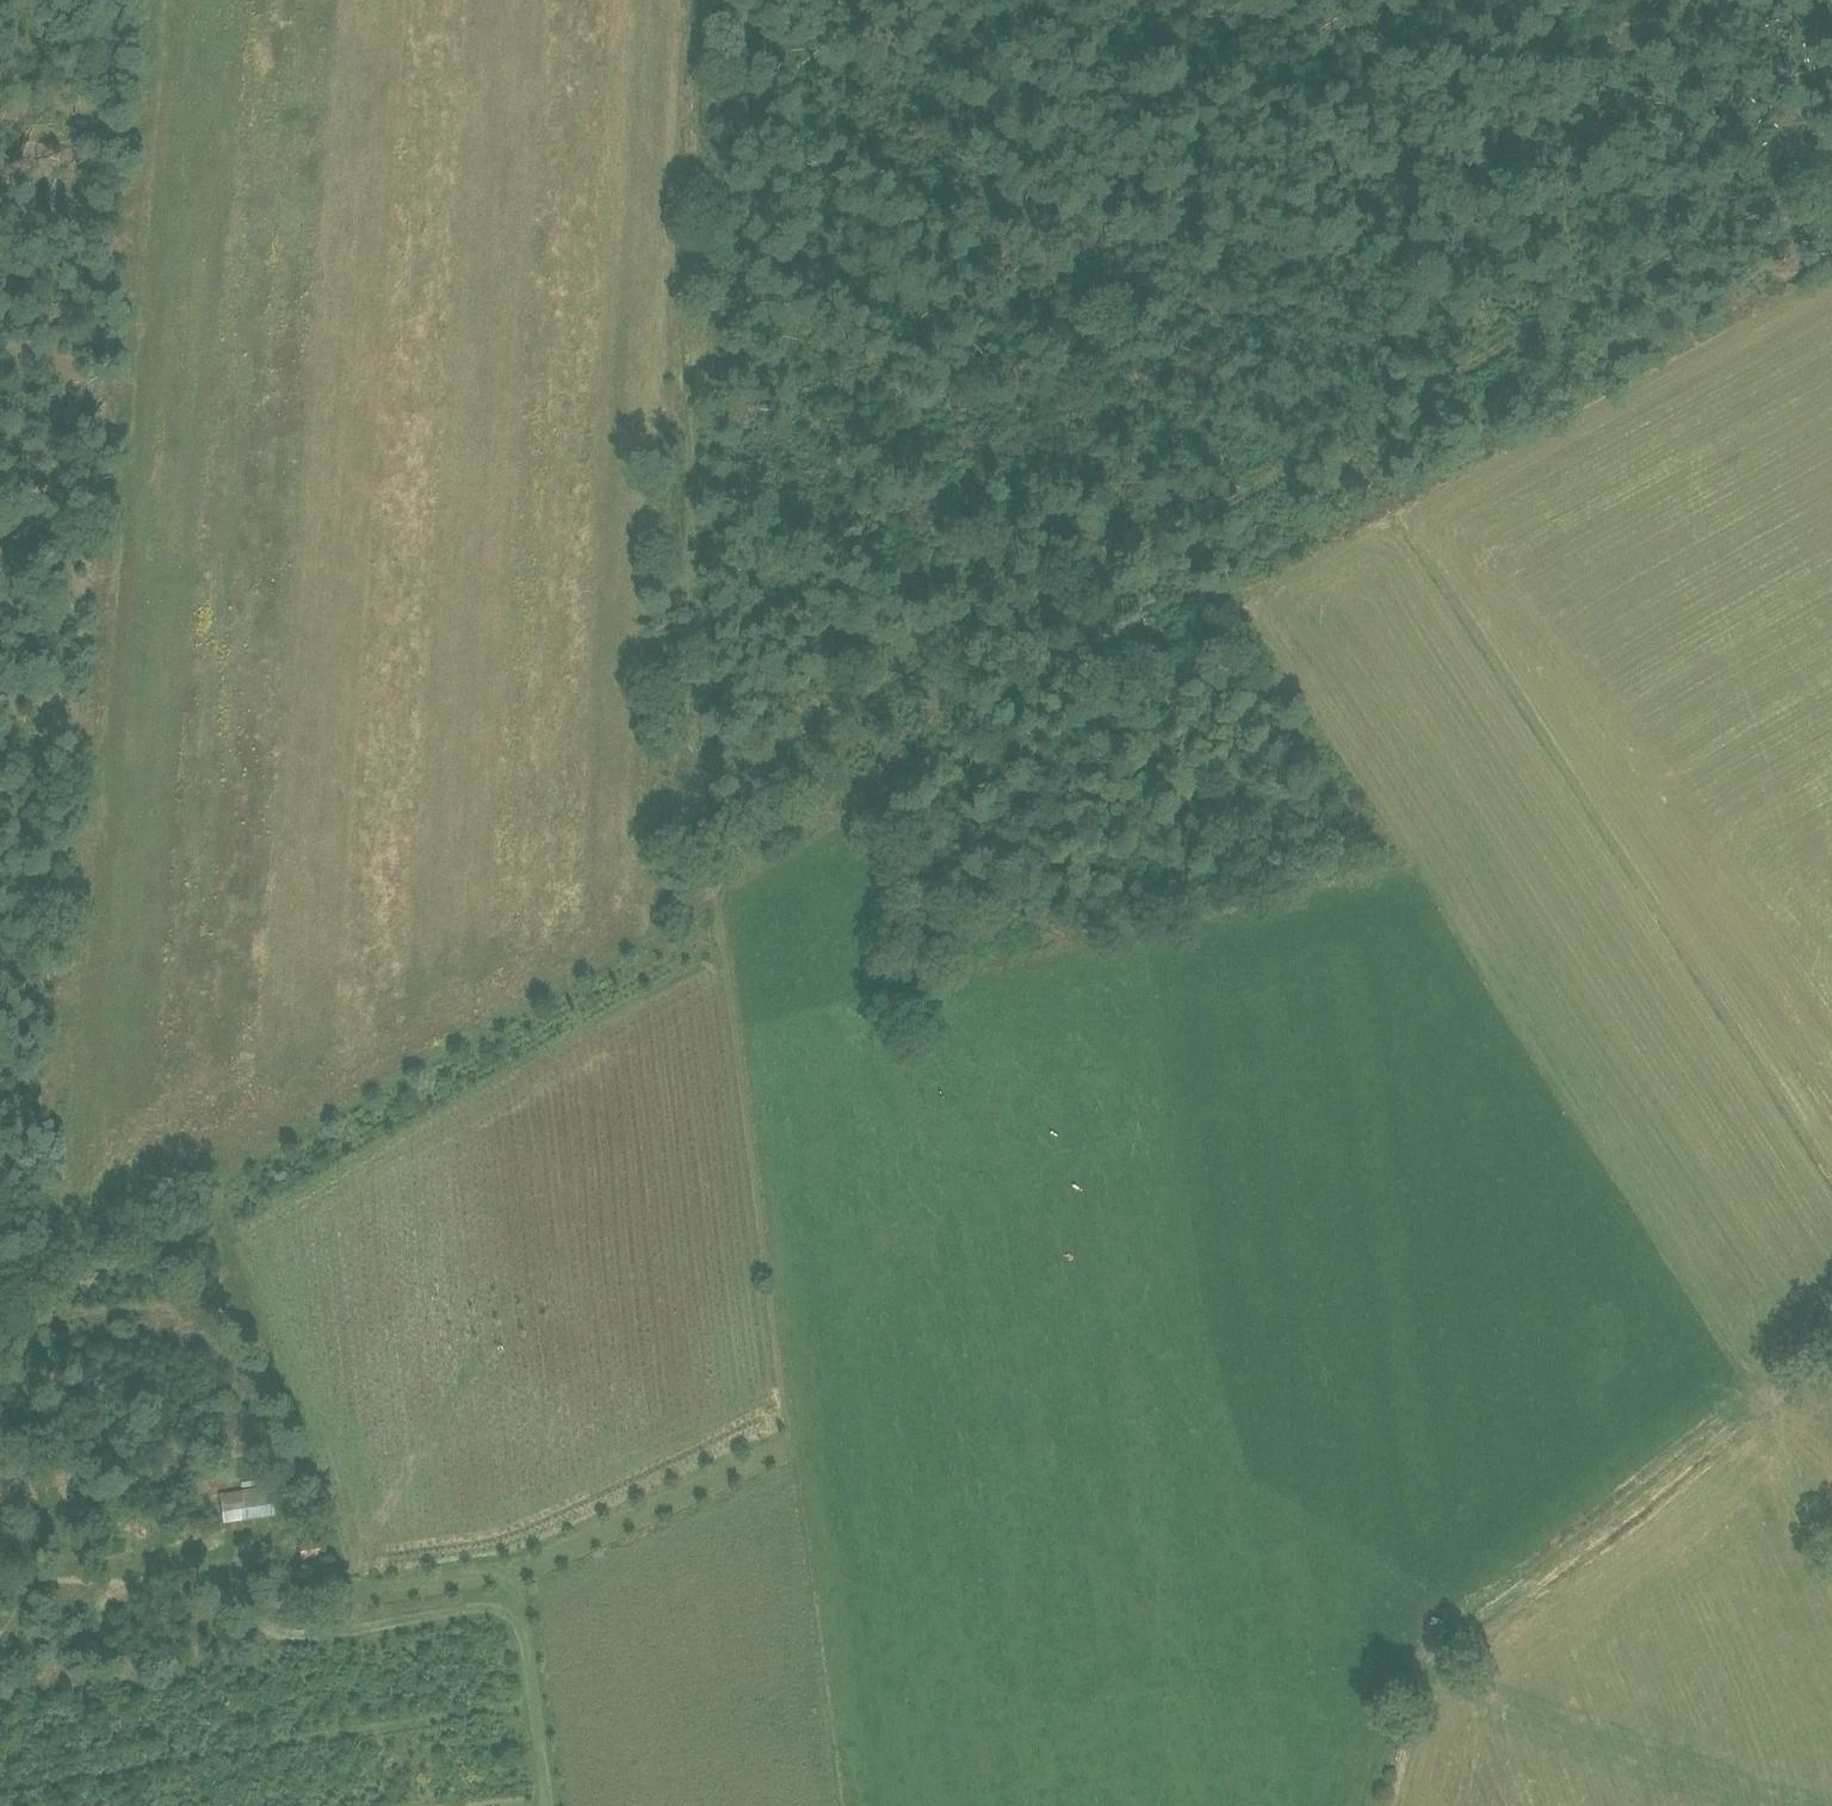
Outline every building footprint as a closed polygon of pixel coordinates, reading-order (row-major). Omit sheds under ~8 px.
[(272,1488),(221,1495),(225,1526),(276,1519),(272,1488)]
